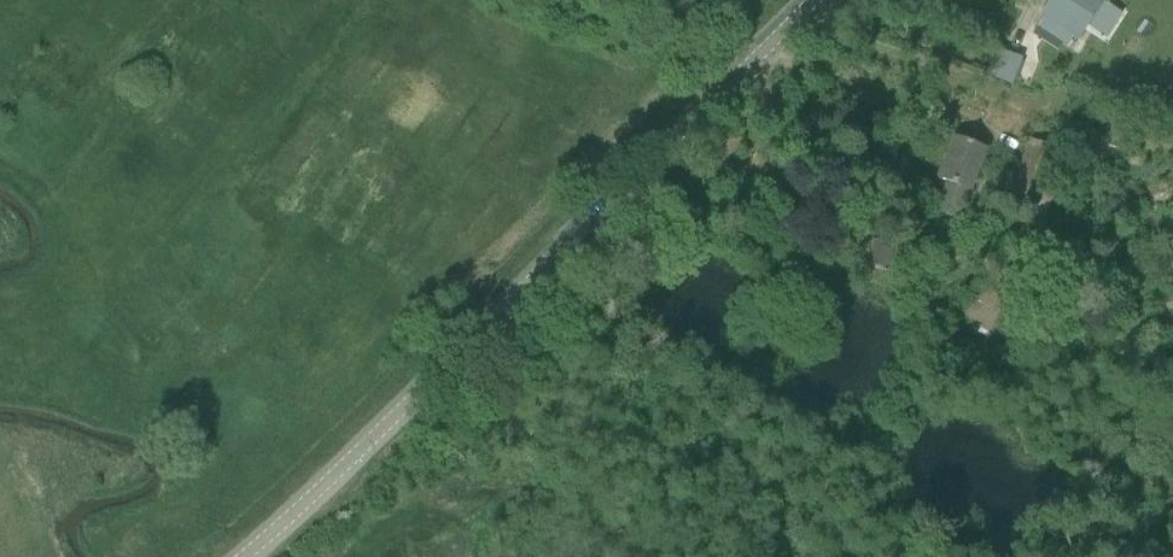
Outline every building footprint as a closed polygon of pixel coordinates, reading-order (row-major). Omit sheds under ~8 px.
[(1037,16),(1044,22),(1064,34),(1079,43),(1090,25),(1106,0),(1047,0),(1037,16)] [(1092,92),(1087,101),(1102,108),(1108,94),(1098,89),(1092,92)] [(1010,203),(1039,214),(1064,149),(1035,138),(1010,203)] [(958,220),(984,151),(954,139),(939,179),(947,183),(936,211),(958,220)] [(979,330),(995,339),(1022,291),(1006,282),(998,296),(981,287),(965,315),(981,325),(979,330)]
